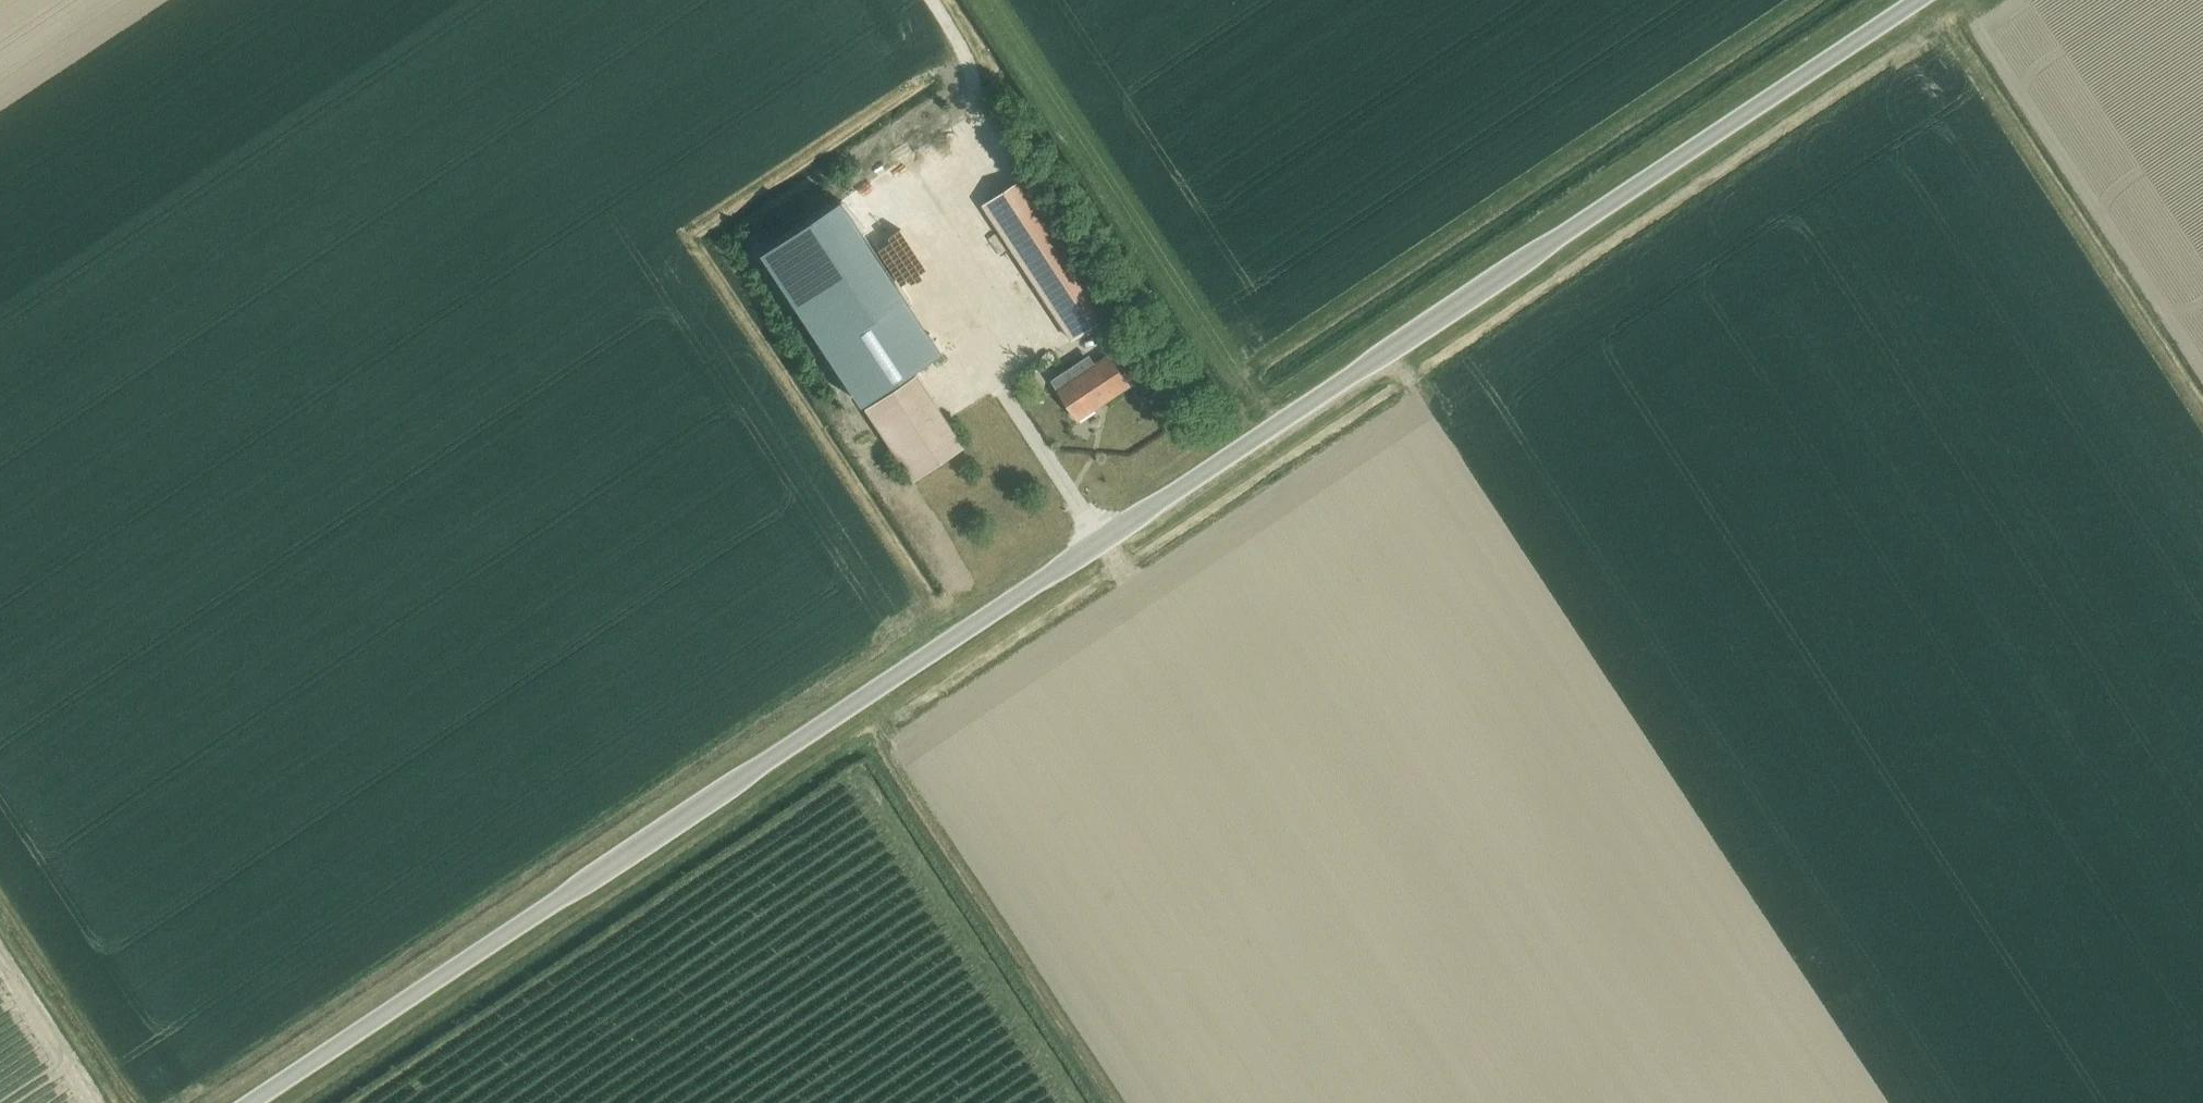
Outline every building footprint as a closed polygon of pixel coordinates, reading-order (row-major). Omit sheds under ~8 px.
[(1071,338),(1114,310),(1026,177),(983,205),(1071,338)] [(942,352),(842,201),(763,253),(864,405),(942,352)] [(1087,369),(1081,360),(1064,372),(1070,381),(1057,389),(1077,419),(1129,384),(1109,354),(1087,369)]
